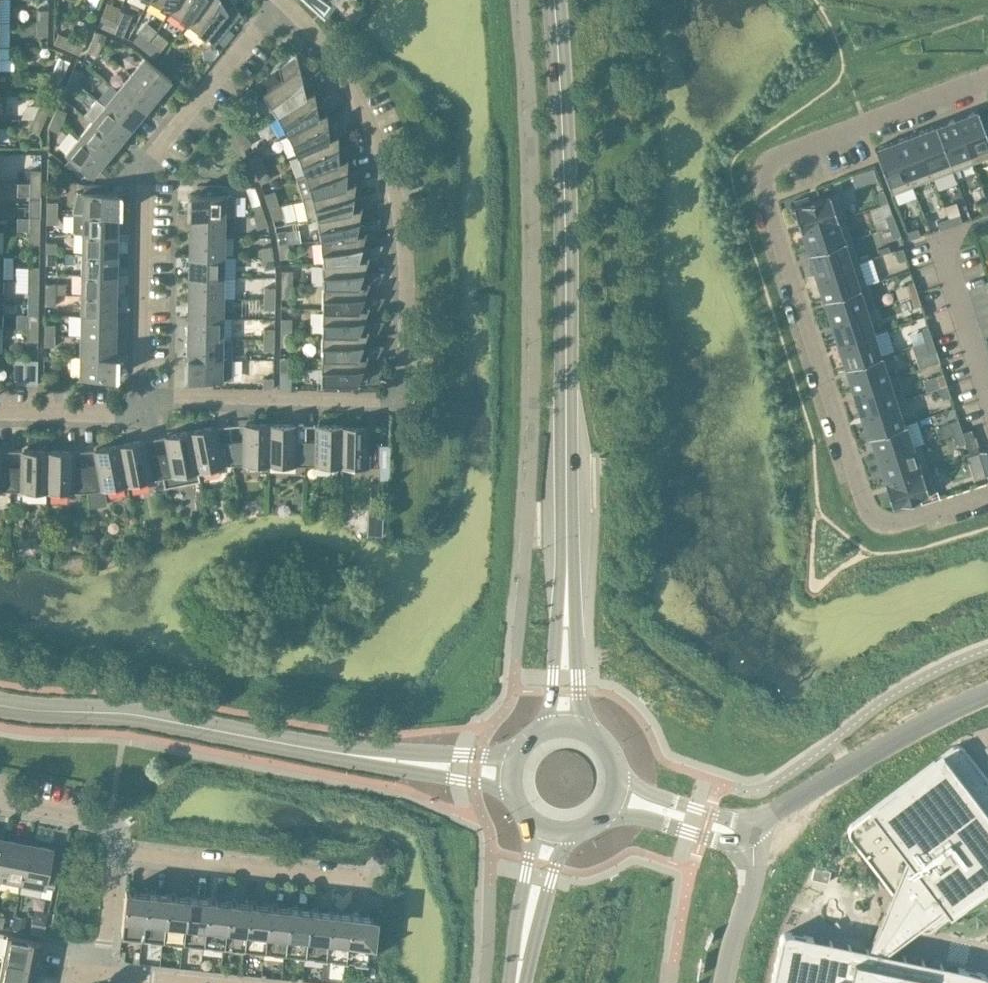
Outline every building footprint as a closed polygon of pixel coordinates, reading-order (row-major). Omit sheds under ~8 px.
[(175,0),(150,0),(168,10),(175,0)] [(202,0),(175,0),(168,10),(187,22),(202,0)] [(187,22),(205,36),(215,44),(235,20),(222,0),(202,0),(187,22)] [(48,22),(48,9),(37,9),(37,22),(48,22)] [(110,31),(115,20),(102,15),(98,25),(110,31)] [(128,26),(115,20),(110,31),(123,36),(128,26)] [(47,35),(48,22),(37,22),(37,35),(47,35)] [(140,31),(133,40),(143,49),(150,40),(140,31)] [(66,48),(71,38),(58,32),(54,42),(66,48)] [(103,40),(93,35),(89,45),(99,50),(103,40)] [(79,53),(83,43),(71,38),(66,48),(79,53)] [(154,57),(161,49),(150,40),(143,49),(154,57)] [(95,60),(99,50),(89,45),(85,56),(95,60)] [(66,68),(71,55),(61,51),(56,63),(66,68)] [(276,113),(305,93),(296,54),(295,54),(295,55),(279,66),(278,66),(281,79),(262,93),(276,113)] [(171,79),(144,57),(130,73),(157,95),(171,79)] [(61,79),(66,68),(56,63),(51,75),(61,79)] [(83,72),(73,67),(69,77),(78,82),(83,72)] [(157,95),(130,73),(117,89),(144,111),(157,95)] [(74,92),(78,82),(69,77),(64,88),(74,92)] [(286,131),(318,115),(313,88),(305,93),(276,113),(286,131)] [(144,111),(117,89),(105,104),(132,127),(144,111)] [(132,127),(105,104),(97,98),(84,114),(92,120),(119,142),(132,127)] [(46,115),(51,103),(41,99),(36,111),(46,115)] [(66,112),(56,107),(52,117),(61,121),(66,112)] [(981,119),(978,109),(956,117),(973,162),(987,157),(987,116),(981,119)] [(41,127),(46,115),(36,111),(31,123),(41,127)] [(326,111),(318,115),(286,131),(296,152),(329,138),(326,111)] [(57,131),(61,121),(52,117),(48,127),(57,131)] [(973,162),(956,117),(936,125),(953,170),(973,162)] [(119,142),(92,120),(79,136),(106,158),(119,142)] [(244,131),(237,120),(228,125),(235,137),(244,131)] [(953,170),(936,125),(916,133),(933,178),(941,175),(953,170)] [(252,143),(244,131),(235,137),(242,149),(252,143)] [(933,178),(916,133),(896,140),(913,185),(933,178)] [(305,173),(338,161),(337,134),(329,138),(296,152),(297,153),(305,173)] [(106,158),(79,136),(65,153),(92,175),(106,158)] [(913,185),(896,140),(875,148),(892,193),(913,185)] [(264,165),(258,153),(248,158),(254,170),(264,165)] [(347,158),(338,161),(305,173),(311,195),(346,185),(347,158)] [(270,178),(264,165),(254,170),(260,183),(270,178)] [(874,168),(863,172),(867,182),(877,179),(874,168)] [(41,182),(41,169),(28,169),(28,182),(41,182)] [(40,195),(41,182),(28,182),(28,195),(40,195)] [(355,182),(346,185),(311,195),(301,198),(306,218),(316,216),(351,209),(355,182)] [(278,203),(274,190),(264,193),(268,206),(278,203)] [(888,201),(884,190),(876,193),(880,204),(888,201)] [(117,213),(118,192),(77,191),(73,212),(82,212),(117,213)] [(846,215),(839,191),(810,200),(809,196),(794,200),(796,205),(793,206),(801,230),(846,215)] [(234,215),(235,194),(190,193),(189,214),(224,215),(234,215)] [(57,201),(46,201),(46,212),(57,212),(57,201)] [(283,216),(278,203),(268,206),(272,220),(283,216)] [(264,214),(261,204),(250,207),(254,217),(264,214)] [(360,208),(351,209),(316,216),(320,239),(356,234),(360,208)] [(57,223),(57,212),(46,212),(46,223),(57,223)] [(117,233),(117,213),(82,212),(73,212),(73,232),(82,233),(117,233)] [(897,224),(892,212),(885,215),(889,227),(897,224)] [(234,215),(224,215),(189,214),(189,234),(224,235),(234,235),(234,215)] [(268,225),(264,214),(254,217),(257,228),(268,225)] [(960,214),(948,218),(951,225),(962,222),(960,214)] [(847,216),(846,215),(801,230),(808,253),(851,238),(844,217),(847,216)] [(40,230),(40,217),(27,217),(27,230),(40,230)] [(951,225),(948,218),(937,221),(939,229),(951,225)] [(901,235),(897,224),(889,227),(893,238),(901,235)] [(918,228),(906,231),(909,239),(920,235),(918,228)] [(40,243),(40,230),(27,230),(27,243),(40,243)] [(117,254),(117,233),(82,233),(82,253),(117,254)] [(286,233),(276,234),(278,246),(288,244),(286,233)] [(365,233),(356,234),(320,239),(322,261),(358,259),(365,233)] [(223,255),(224,235),(189,234),(188,255),(223,255)] [(859,261),(851,238),(808,253),(815,275),(859,261)] [(57,242),(46,242),(46,253),(57,253),(57,242)] [(273,254),(271,243),(260,245),(262,256),(273,254)] [(290,256),(288,244),(278,246),(279,258),(290,256)] [(907,259),(903,247),(895,250),(899,261),(907,259)] [(56,264),(57,253),(46,253),(45,263),(56,264)] [(116,274),(117,254),(82,253),(81,273),(116,274)] [(274,265),(273,254),(262,256),(263,266),(274,265)] [(223,276),(223,255),(188,255),(188,276),(223,276)] [(358,284),(367,259),(358,259),(322,261),(322,284),(358,284)] [(865,282),(859,261),(815,275),(823,298),(869,283),(868,282),(866,283),(865,282)] [(39,279),(39,266),(26,266),(26,279),(39,279)] [(292,283),(292,269),(281,269),(281,283),(292,283)] [(116,295),(116,274),(81,273),(81,294),(116,295)] [(223,296),(223,276),(188,276),(188,296),(223,296)] [(39,292),(39,279),(26,279),(26,291),(39,292)] [(906,284),(910,295),(918,293),(914,281),(906,284)] [(56,283),(45,282),(45,293),(56,294),(56,283)] [(292,297),(292,283),(281,283),(281,297),(292,297)] [(876,306),(869,283),(823,298),(830,321),(876,306)] [(367,284),(358,284),(322,284),(322,308),(358,308),(367,284)] [(275,298),(275,287),(264,286),(264,297),(275,298)] [(56,304),(56,294),(45,293),(45,304),(56,304)] [(921,304),(918,293),(910,295),(914,307),(921,304)] [(116,315),(116,295),(81,294),(81,314),(116,315)] [(222,317),(223,296),(188,296),(187,316),(222,317)] [(275,309),(275,298),(264,297),(264,308),(275,309)] [(876,307),(876,306),(830,321),(837,344),(874,332),(867,310),(876,307)] [(367,308),(358,308),(322,308),(322,332),(358,332),(367,308)] [(38,327),(38,314),(26,314),(25,327),(38,327)] [(115,335),(116,315),(81,314),(80,335),(115,335)] [(222,337),(222,317),(187,316),(187,337),(222,337)] [(291,317),(280,317),(280,331),(291,331),(291,317)] [(55,323),(44,323),(44,334),(55,334),(55,323)] [(38,340),(38,327),(25,327),(25,340),(38,340)] [(274,338),(274,327),(263,327),(263,338),(274,338)] [(921,329),(925,341),(932,339),(929,327),(921,329)] [(291,345),(291,331),(280,331),(280,345),(291,345)] [(366,332),(358,332),(322,332),(321,356),(357,356),(366,332)] [(882,355),(874,332),(837,344),(845,367),(882,355)] [(55,345),(55,334),(44,334),(44,345),(55,345)] [(115,356),(115,335),(80,335),(80,355),(115,356)] [(232,337),(222,337),(187,337),(186,357),(221,358),(231,358),(232,337)] [(274,349),(274,338),(263,338),(263,349),(274,349)] [(936,350),(932,339),(925,341),(928,352),(936,350)] [(114,377),(115,356),(80,355),(79,376),(114,377)] [(889,378),(882,355),(845,367),(852,390),(889,378)] [(366,356),(357,356),(321,356),(321,370),(317,370),(317,389),(351,389),(355,381),(356,381),(366,356)] [(231,358),(221,358),(186,357),(186,378),(231,379),(231,358)] [(37,384),(37,359),(25,358),(24,383),(37,384)] [(54,373),(43,373),(43,384),(54,384),(54,373)] [(936,375),(939,387),(947,384),(943,373),(936,375)] [(290,388),(290,374),(279,374),(279,388),(290,388)] [(905,398),(898,375),(889,378),(852,390),(860,412),(896,401),(905,398)] [(273,388),(273,377),(262,377),(262,388),(273,388)] [(951,396),(947,384),(939,387),(943,398),(951,396)] [(869,435),(904,424),(896,401),(860,412),(867,436),(869,435)] [(951,422),(954,434),(962,431),(958,419),(951,422)] [(268,463),(269,423),(245,422),(245,439),(231,440),(233,463),(239,463),(268,463)] [(304,464),(305,440),(293,440),(293,423),(269,423),(268,463),(304,464)] [(914,447),(906,423),(904,424),(869,435),(877,458),(914,447)] [(341,465),(342,424),(318,424),(317,440),(305,440),(304,464),(341,465)] [(377,464),(378,442),(378,441),(365,441),(365,425),(342,424),(341,465),(381,465),(381,464),(377,464)] [(233,463),(231,440),(216,441),(213,425),(190,430),(198,469),(226,464),(233,463)] [(198,469),(190,430),(166,434),(170,450),(158,453),(162,476),(164,487),(200,480),(198,469)] [(966,443),(962,431),(954,434),(958,445),(966,443)] [(162,476),(158,453),(146,455),(143,439),(119,443),(127,483),(162,476)] [(127,483),(119,443),(96,448),(99,464),(85,465),(87,490),(94,490),(127,483)] [(928,467),(920,444),(914,447),(877,458),(880,469),(884,481),(928,467)] [(979,451),(987,475),(987,448),(979,451)] [(47,490),(48,449),(24,449),(23,466),(11,465),(11,489),(47,490)] [(87,490),(85,465),(71,466),(71,450),(48,449),(47,490),(80,491),(87,490)] [(11,465),(0,465),(0,489),(11,489),(11,465)] [(935,490),(928,467),(884,481),(892,505),(895,504),(896,509),(911,504),(909,500),(936,491),(935,490)] [(848,831),(849,834),(850,836),(863,853),(876,871),(880,876),(881,877),(884,875),(894,887),(892,892),(892,891),(869,949),(885,952),(919,927),(921,929),(924,931),(927,931),(929,930),(932,929),(987,887),(987,779),(980,768),(966,749),(964,747),(961,746),(958,745),(955,745),(952,747),(943,754),(852,823),(850,825),(848,828),(848,831)] [(28,844),(6,839),(0,869),(0,876),(21,880),(28,844)] [(48,864),(52,848),(28,844),(21,880),(53,886),(57,866),(48,864)] [(142,934),(146,891),(125,889),(121,932),(130,933),(142,934)] [(162,937),(167,893),(146,891),(142,934),(162,937)] [(182,939),(187,896),(167,893),(162,937),(182,939)] [(203,941),(207,898),(187,896),(182,939),(203,941)] [(223,943),(228,900),(207,898),(203,941),(223,943)] [(243,945),(248,902),(228,900),(223,943),(243,945)] [(264,947),(268,904),(248,902),(243,945),(264,947)] [(284,949),(288,906),(268,904),(264,947),(284,949)] [(304,951),(309,908),(288,906),(284,949),(304,951)] [(324,953),(329,911),(309,908),(304,951),(306,952),(306,951),(324,953)] [(345,955),(349,913),(329,911),(324,953),(345,955)] [(366,956),(370,915),(349,913),(345,955),(367,958),(367,956),(366,956)] [(43,935),(45,924),(31,921),(29,932),(43,935)] [(987,978),(986,975),(984,973),(981,972),(978,972),(959,968),(885,952),(869,949),(814,937),(805,935),(791,932),(788,932),(785,933),(783,935),(781,937),(780,939),(779,947),(772,978),(771,982),(987,982),(987,979),(987,978)] [(37,965),(42,941),(6,934),(2,957),(37,965)] [(2,957),(0,957),(0,982),(4,982),(34,982),(37,965),(2,957)]
